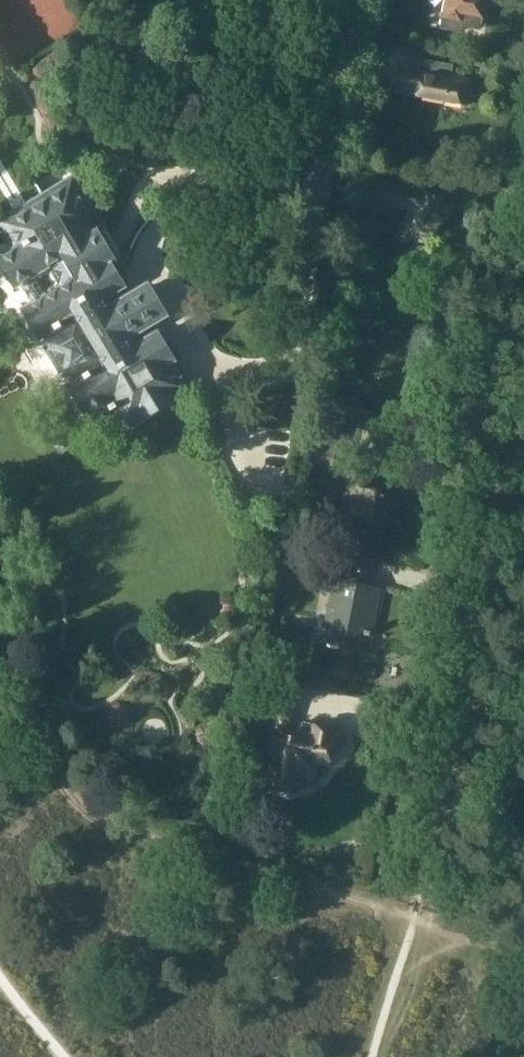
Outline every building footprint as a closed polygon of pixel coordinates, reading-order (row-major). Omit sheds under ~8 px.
[(441,30),(464,34),(465,28),(481,31),(484,16),(482,16),(485,0),(447,0),(441,30)] [(378,37),(375,52),(383,53),(380,68),(382,68),(379,89),(467,105),(471,82),(450,78),(452,66),(416,60),(419,47),(386,42),(386,39),(378,37)] [(363,148),(361,159),(376,162),(378,150),(363,148)] [(402,221),(403,224),(397,233),(409,242),(414,235),(427,244),(452,207),(431,194),(377,182),(380,166),(358,161),(354,183),(364,184),(356,225),(373,228),(377,206),(408,212),(402,221)] [(26,203),(19,207),(15,210),(0,218),(0,229),(12,248),(0,255),(0,265),(15,290),(22,285),(31,301),(20,308),(39,341),(44,338),(45,341),(43,342),(48,350),(46,351),(60,375),(62,373),(67,381),(69,380),(71,382),(66,385),(85,418),(88,416),(95,427),(112,416),(124,435),(198,391),(190,378),(162,331),(160,332),(158,330),(135,344),(132,339),(170,317),(148,281),(111,304),(110,298),(128,288),(114,265),(118,262),(108,246),(97,227),(104,223),(74,174),(41,193),(26,203)] [(350,282),(341,280),(339,291),(347,292),(350,282)] [(364,402),(329,395),(325,409),(360,417),(364,402)] [(323,413),(311,462),(316,464),(331,467),(332,467),(337,445),(340,445),(347,418),(323,413)] [(350,478),(348,490),(354,491),(352,504),(355,505),(353,521),(389,526),(391,510),(394,510),(397,509),(398,508),(399,507),(399,505),(399,503),(398,500),(397,498),(396,497),(393,496),(370,492),(371,481),(350,478)] [(307,545),(301,575),(331,580),(337,550),(307,545)] [(369,650),(381,589),(333,580),(327,612),(331,613),(326,642),(369,650)] [(255,782),(255,784),(256,786),(256,788),(257,789),(259,791),(261,792),(263,792),(265,792),(267,791),(270,790),(272,788),(289,791),(295,787),(297,777),(304,778),(317,770),(318,763),(326,764),(332,761),(333,753),(335,753),(338,753),(340,752),(343,751),(345,748),(347,746),(348,743),(348,740),(347,737),(346,734),(344,731),(342,728),(339,726),(335,725),(331,724),(328,724),(324,724),(319,725),(303,722),(302,727),(299,726),(297,736),(288,735),(290,722),(293,723),(298,692),(272,687),(266,718),(272,719),(270,731),(274,731),(274,733),(269,765),(259,762),(256,780),(255,782)]
